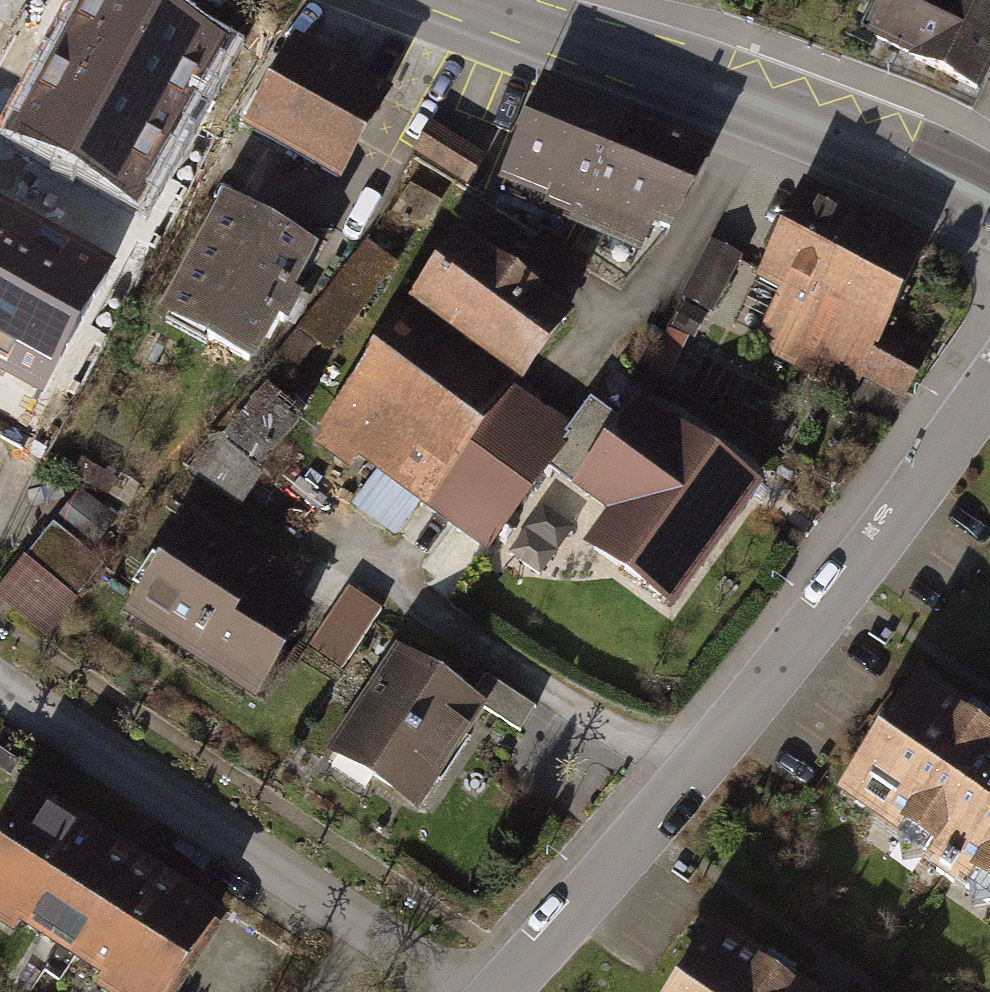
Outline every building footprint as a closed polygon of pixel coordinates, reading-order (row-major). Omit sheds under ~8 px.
[(30,152),(128,206),(217,47),(132,0),(115,0),(30,152)] [(989,78),(989,0),(886,0),(865,45),(980,98),(989,78)] [(390,103),(292,49),(242,137),(340,191),(390,103)] [(712,158),(551,87),(508,184),(554,205),(551,211),(577,223),(575,229),(642,258),(655,228),(677,238),(712,158)] [(482,160),(431,127),(414,155),(465,187),(482,160)] [(923,249),(807,189),(761,276),(782,287),(751,346),(850,397),(860,378),(902,399),(928,349),(883,326),(923,249)] [(115,265),(0,202),(0,369),(44,393),(115,265)] [(317,257),(223,206),(157,325),(251,377),(317,257)] [(573,322),(461,241),(314,445),(353,473),(359,469),(487,562),(552,472),(569,449),(563,446),(568,440),(565,437),(571,429),(522,393),(573,322)] [(366,243),(297,329),(328,354),(398,269),(366,243)] [(742,259),(711,243),(683,300),(715,316),(742,259)] [(199,467),(242,499),(311,408),(267,376),(199,467)] [(625,425),(591,400),(571,429),(565,437),(568,440),(563,446),(569,449),(552,472),(578,489),(574,495),(609,519),(586,555),(676,620),(768,495),(640,405),(625,425)] [(68,525),(94,545),(114,519),(88,499),(68,525)] [(320,600),(190,512),(121,613),(252,701),(320,600)] [(24,561),(76,601),(105,564),(53,523),(24,561)] [(380,612),(349,591),(310,651),(341,671),(380,612)] [(471,699),(396,649),(324,756),(416,817),(487,710),(471,699)] [(486,676),(471,699),(487,710),(520,733),(536,710),(486,676)] [(921,680),(841,797),(989,898),(989,727),(921,680)] [(38,803),(0,860),(0,929),(96,991),(181,991),(225,925),(38,803)] [(717,938),(680,991),(795,991),(717,938)]
